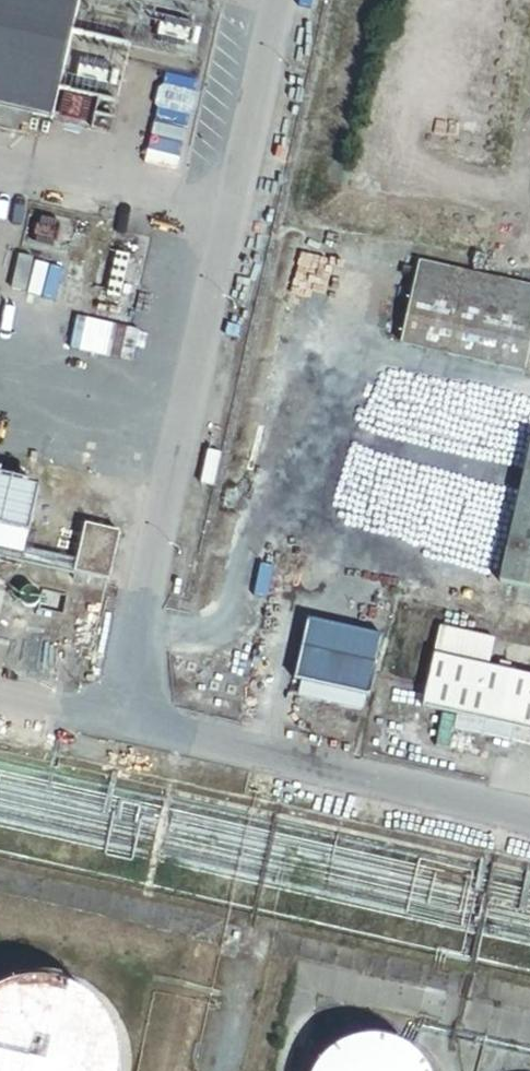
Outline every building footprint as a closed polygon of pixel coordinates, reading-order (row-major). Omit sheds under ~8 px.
[(50,117),(78,0),(0,0),(0,105),(50,117)] [(420,257),(401,338),(525,367),(529,346),(529,283),(420,257)] [(499,578),(529,585),(529,445),(499,578)] [(0,475),(0,548),(23,553),(39,484),(0,475)] [(108,575),(121,530),(87,520),(74,566),(108,575)] [(39,598),(40,595),(40,591),(39,588),(36,585),(33,583),(29,583),(25,584),(22,586),(20,589),(20,593),(20,596),(22,600),(25,602),(29,603),(33,603),(36,601),(39,598)] [(384,633),(307,615),(294,675),(302,677),(299,689),(364,704),(367,690),(370,691),(384,633)] [(441,623),(422,703),(529,729),(529,671),(489,661),(495,636),(441,623)] [(121,1069),(121,1058),(121,1047),(119,1037),(116,1027),(111,1017),(106,1008),(99,1000),(91,993),(83,987),(74,981),(64,977),(53,975),(43,973),(33,973),(22,974),(12,977),(2,981),(0,982),(0,1070),(120,1070),(121,1069)] [(429,1066),(424,1059),(419,1052),(413,1047),(407,1042),(399,1038),(392,1034),(384,1032),(376,1031),(367,1031),(359,1032),(351,1034),(343,1037),(336,1041),(330,1046),(323,1051),(318,1058),(314,1064),(311,1070),(431,1070),(429,1066)]
